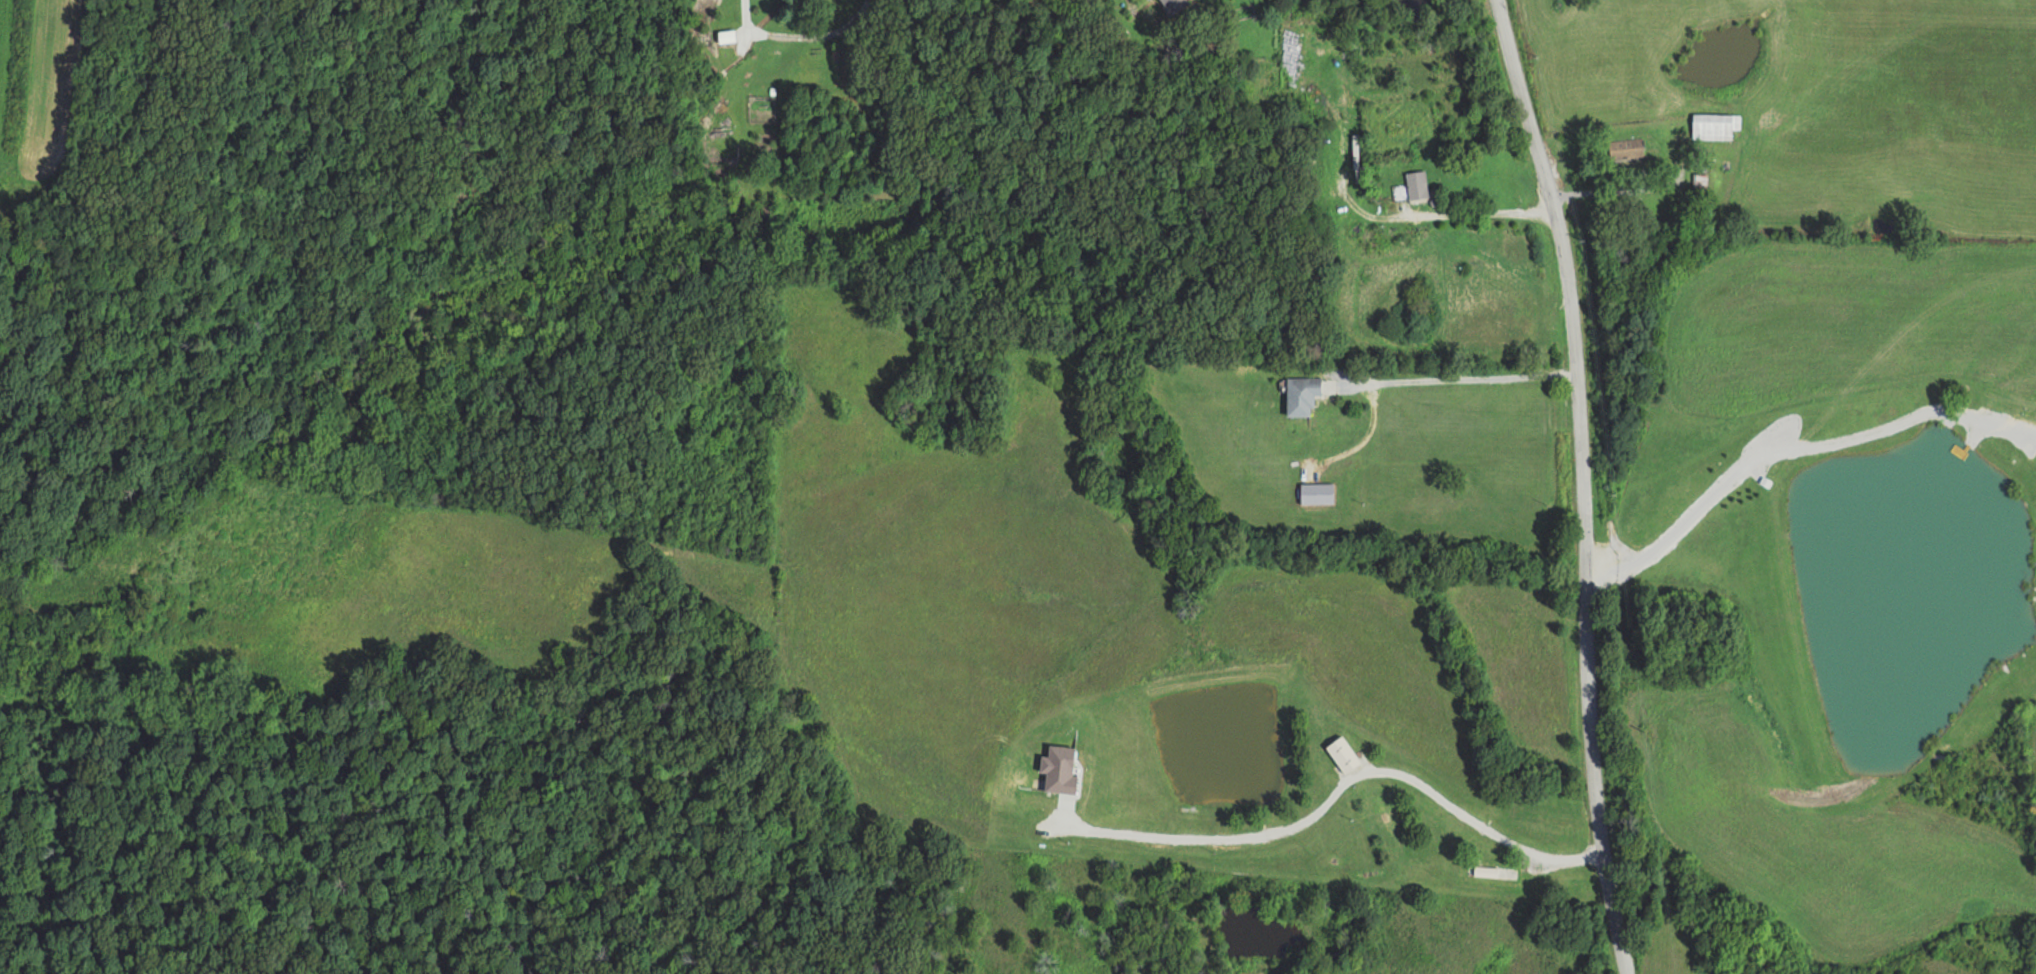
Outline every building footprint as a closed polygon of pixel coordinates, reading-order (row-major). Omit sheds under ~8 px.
[(1167,15),(1186,5),(1183,0),(1158,0),(1167,15)] [(1324,46),(1324,20),(1295,20),(1295,46),(1324,46)] [(1731,140),(1731,130),(1739,130),(1739,115),(1691,114),(1691,139),(1731,140)] [(1643,157),(1641,138),(1609,141),(1610,160),(1643,157)] [(1404,173),(1405,186),(1393,187),(1393,200),(1407,199),(1408,201),(1426,200),(1424,172),(1404,173)] [(1706,174),(1693,174),(1693,198),(1706,198),(1706,174)] [(1285,379),(1285,417),(1310,417),(1310,396),(1319,396),(1318,379),(1285,379)] [(1325,744),(1341,774),(1359,764),(1342,735),(1325,744)] [(1517,869),(1467,865),(1466,876),(1516,879),(1517,869)]
